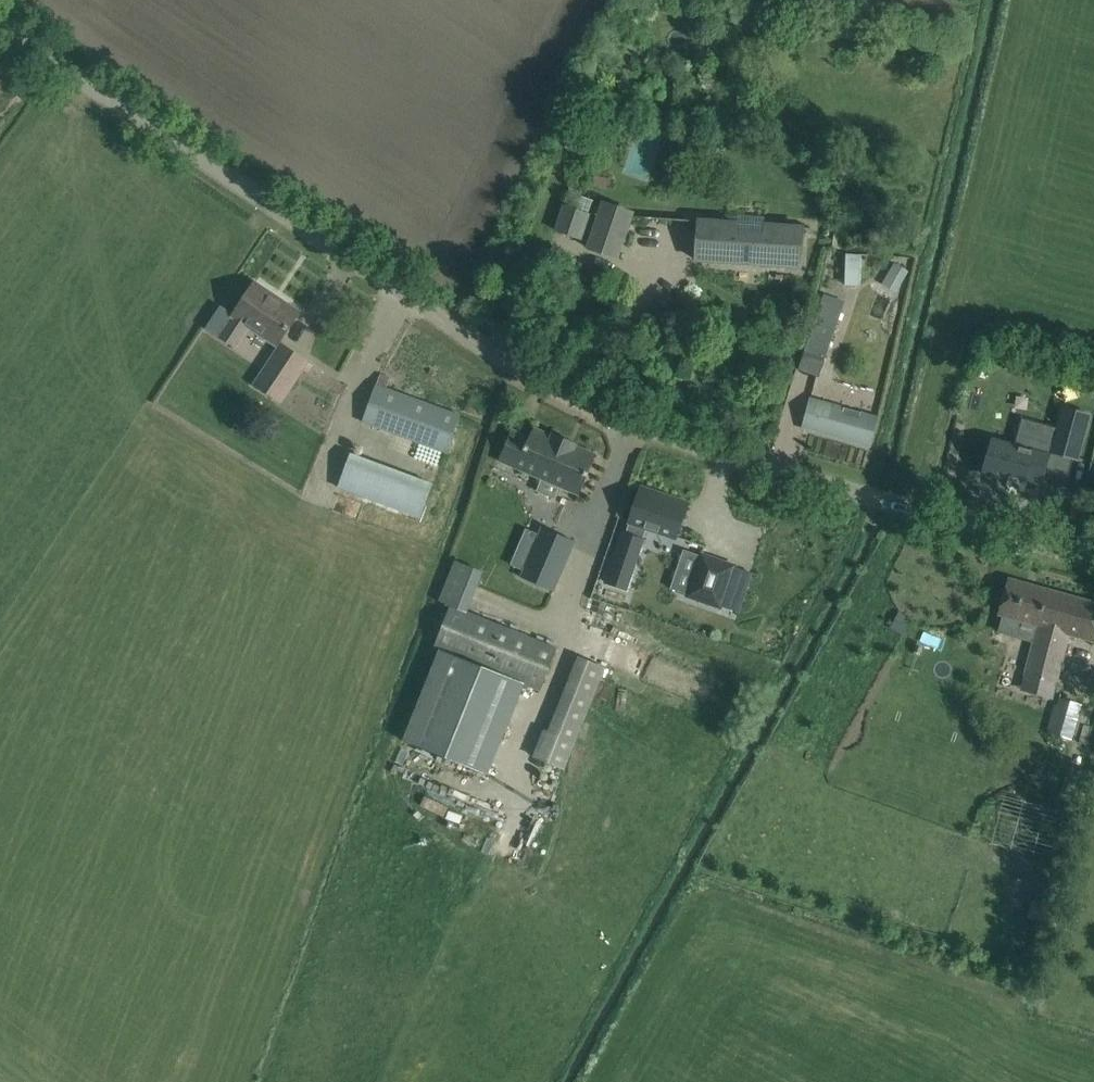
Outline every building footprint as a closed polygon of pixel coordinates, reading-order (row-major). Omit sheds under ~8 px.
[(587,248),(619,259),(635,211),(603,201),(587,248)] [(589,214),(588,214),(564,206),(556,231),(581,239),(589,214)] [(697,260),(735,262),(736,247),(762,248),(762,264),(800,266),(802,227),(765,225),(764,233),(737,232),(737,223),(699,221),(697,260)] [(841,281),(856,284),(860,261),(845,259),(841,281)] [(276,346),(299,312),(255,283),(234,315),(221,306),(206,328),(233,346),(246,326),(276,346)] [(805,352),(825,359),(846,299),(825,292),(805,352)] [(302,370),(308,374),(313,366),(282,345),(254,387),(279,404),(302,370)] [(461,416),(376,385),(362,422),(447,453),(461,416)] [(811,399),(809,407),(803,428),(870,447),(878,417),(811,399)] [(994,440),(984,474),(1006,480),(1004,484),(1007,485),(1007,486),(1008,486),(1008,485),(1019,488),(1018,489),(1020,489),(1020,488),(1022,489),(1025,478),(1041,482),(1043,473),(1050,450),(1074,457),(1077,458),(1088,416),(1063,409),(1053,444),(1019,434),(1015,446),(994,440)] [(499,461),(579,496),(597,455),(576,446),(577,444),(553,434),(552,436),(534,428),(530,437),(512,430),(499,461)] [(351,452),(338,488),(421,519),(434,483),(351,452)] [(686,508),(640,492),(638,491),(628,522),(631,523),(625,540),(640,545),(646,527),(676,537),(686,508)] [(553,591),(574,541),(543,528),(521,578),(553,591)] [(687,598),(720,610),(735,564),(702,553),(687,598)] [(467,613),(481,574),(453,564),(438,602),(451,607),(467,613)] [(603,596),(625,604),(634,580),(611,573),(603,596)] [(1008,578),(997,617),(1039,628),(1025,680),(1056,688),(1070,637),(1093,644),(1093,602),(1008,578)] [(539,689),(555,649),(467,613),(451,607),(434,649),(440,652),(523,683),(539,689)] [(899,612),(891,628),(902,634),(911,618),(899,612)] [(486,773),(523,683),(440,652),(405,740),(486,773)] [(533,758),(565,771),(606,668),(579,657),(548,731),(545,729),(533,758)] [(1072,740),(1081,708),(1058,701),(1048,732),(1072,740)] [(1007,799),(996,841),(1057,858),(1068,816),(1007,799)]
